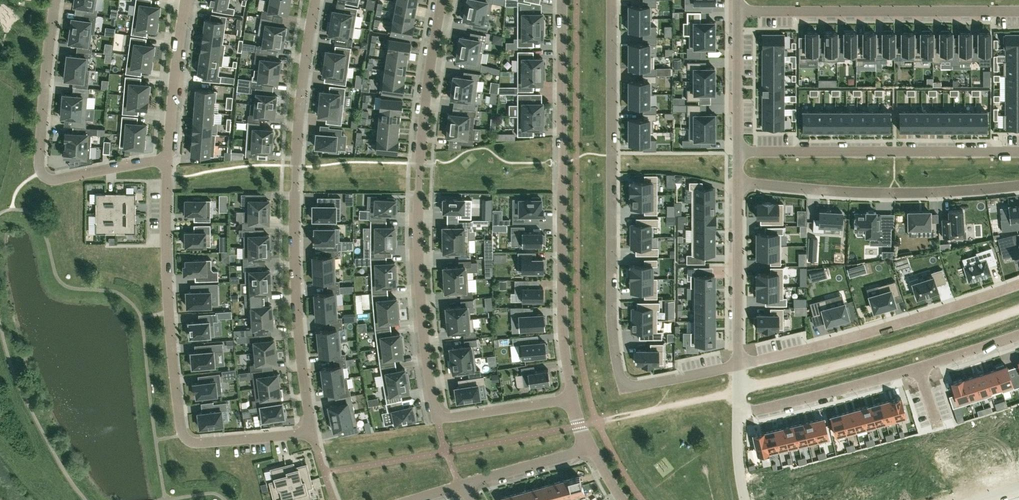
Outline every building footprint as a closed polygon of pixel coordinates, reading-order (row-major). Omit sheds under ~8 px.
[(97,0),(73,0),(73,4),(74,4),(74,5),(86,7),(85,13),(97,15),(98,9),(95,8),(97,0)] [(134,15),(157,18),(158,14),(160,15),(161,7),(159,7),(159,6),(148,4),(149,0),(136,0),(134,15)] [(223,6),(222,12),(233,14),(235,8),(228,6),(229,0),(209,0),(208,3),(223,6)] [(261,16),(273,19),(274,13),(287,15),(289,4),(268,0),(267,0),(265,11),(262,10),(261,16)] [(490,13),(492,2),(493,3),(493,0),(466,0),(465,8),(490,13)] [(629,18),(650,18),(650,6),(656,6),(656,0),(643,0),(643,5),(629,5),(629,18)] [(685,9),(701,9),(701,3),(715,3),(715,1),(717,1),(717,0),(692,0),(692,2),(685,2),(685,9)] [(394,1),(392,11),(414,15),(416,5),(394,1)] [(545,26),(545,18),(542,18),(542,13),(530,13),(530,3),(518,1),(518,26),(545,26)] [(9,5),(3,7),(6,16),(12,14),(9,5)] [(333,10),(333,11),(331,11),(330,18),(332,18),(331,22),(355,26),(358,7),(345,5),(344,12),(333,10)] [(430,16),(431,6),(421,5),(419,15),(430,16)] [(487,24),(490,13),(465,8),(462,20),(472,22),(476,23),(475,28),(487,31),(489,24),(487,24)] [(392,11),(390,20),(412,25),(414,15),(392,11)] [(687,11),(687,22),(690,22),(690,34),(715,34),(715,21),(701,21),(700,11),(687,11)] [(94,34),(97,15),(85,13),(84,19),(72,17),(72,18),(71,18),(71,20),(70,25),(71,26),(71,30),(92,33),(94,34)] [(204,30),(224,32),(226,21),(227,15),(211,13),(210,19),(206,19),(204,30)] [(134,15),(131,33),(144,35),(145,29),(156,30),(156,29),(158,29),(159,22),(157,22),(157,18),(134,15)] [(272,24),(273,19),(261,16),(261,17),(260,23),(259,32),(258,33),(261,34),(284,38),(284,34),(286,34),(287,27),(285,27),(285,26),(272,24)] [(629,18),(629,31),(643,31),(643,37),(656,37),(656,26),(650,26),(650,18),(629,18)] [(413,25),(412,25),(390,20),(388,31),(411,36),(413,25)] [(351,45),(355,26),(331,22),(330,26),(328,26),(327,33),(329,33),(329,34),(340,36),(339,42),(351,45)] [(418,26),(417,36),(425,36),(426,27),(418,26)] [(545,34),(545,26),(518,26),(518,46),(530,46),(530,39),(542,39),(542,34),(545,34)] [(90,45),(92,33),(71,30),(70,30),(70,34),(69,34),(68,41),(69,41),(69,42),(81,44),(80,50),(92,51),(93,45),(90,45)] [(204,30),(203,40),(223,43),(224,32),(204,30)] [(875,60),(875,62),(881,62),(887,62),(887,58),(895,58),(895,47),(895,46),(895,32),(892,32),(892,30),(883,30),(883,32),(882,32),(882,46),(875,46),(875,60)] [(914,59),(914,60),(920,60),(921,60),(933,60),(933,46),(933,32),(930,32),(930,30),(922,30),(922,32),(921,32),(920,46),(914,46),(914,59)] [(933,60),(933,62),(940,62),(940,59),(952,59),(952,47),(952,46),(952,32),(949,32),(949,30),(941,30),(941,32),(940,32),(940,46),(933,46),(933,60)] [(799,47),(799,62),(806,62),(806,59),(818,59),(818,46),(818,32),(806,32),(806,47),(799,47)] [(818,59),(818,60),(825,60),(837,60),(837,46),(837,32),(825,32),(825,46),(818,46),(818,59)] [(837,46),(837,60),(845,60),(845,58),(856,58),(856,47),(856,46),(856,32),(844,32),(844,46),(837,46)] [(856,58),(856,65),(864,65),(864,60),(875,60),(875,46),(875,32),(863,32),(863,46),(856,46),(856,47),(856,58)] [(895,58),(895,60),(902,60),(902,59),(914,59),(914,46),(914,32),(901,32),(901,47),(895,47),(895,58)] [(952,59),(952,65),(960,65),(960,60),(971,60),(971,47),(971,32),(959,32),(959,46),(952,46),(952,47),(952,59)] [(971,47),(971,60),(979,60),(979,65),(990,65),(990,49),(990,32),(978,32),(978,47),(971,47)] [(459,35),(457,47),(482,52),(484,41),(485,41),(486,34),(474,33),(473,37),(470,37),(459,35)] [(257,45),(256,51),(268,53),(268,47),(282,49),(282,48),(284,48),(285,41),(283,41),(284,38),(261,34),(259,45),(257,45)] [(501,35),(493,34),(492,42),(500,43),(501,35)] [(687,47),(687,57),(700,57),(700,47),(715,47),(715,34),(690,34),(689,34),(689,47),(687,47)] [(763,34),(763,48),(784,48),(783,34),(763,34)] [(1003,49),(1005,49),(1005,48),(1018,48),(1018,34),(1003,34),(1003,49)] [(131,35),(128,54),(152,57),(152,54),(154,54),(155,47),(153,46),(154,45),(143,44),(144,37),(131,35)] [(629,43),(629,56),(650,56),(650,44),(656,44),(656,37),(643,37),(643,43),(629,43)] [(385,49),(408,53),(409,53),(410,42),(387,38),(385,49)] [(203,40),(201,51),(224,54),(225,44),(223,44),(223,43),(203,40)] [(327,50),(326,51),(324,51),(323,58),(325,58),(325,62),(348,66),(351,47),(338,45),(338,51),(327,50)] [(482,52),(457,47),(455,60),(465,61),(470,62),(469,67),(480,69),(482,63),(480,62),(482,52)] [(763,48),(763,61),(784,61),(784,48),(763,48)] [(1005,61),(1018,61),(1018,48),(1005,48),(1005,49),(1005,61)] [(384,60),(386,60),(406,63),(408,53),(385,49),(384,60)] [(91,57),(92,51),(80,50),(79,56),(67,54),(67,55),(66,55),(65,62),(66,63),(66,67),(87,69),(89,57),(91,57)] [(201,51),(200,62),(222,65),(224,54),(201,51)] [(260,63),(259,69),(279,72),(279,68),(281,68),(282,61),(280,61),(280,60),(267,59),(268,53),(256,51),(254,62),(260,63)] [(531,58),(531,51),(518,51),(518,71),(545,71),(545,62),(543,62),(543,58),(531,58)] [(153,61),(151,61),(152,57),(128,54),(126,73),(138,75),(139,68),(150,70),(150,68),(152,69),(153,61)] [(629,56),(629,68),(643,68),(643,75),(656,74),(656,68),(653,67),(653,56),(650,56),(629,56)] [(386,60),(385,69),(385,70),(405,73),(406,63),(386,60)] [(687,61),(687,68),(690,68),(690,81),(694,81),(694,80),(715,80),(715,67),(701,67),(700,61),(687,61)] [(763,61),(763,74),(784,74),(784,61),(763,61)] [(1003,75),(1005,75),(1005,74),(1018,74),(1018,61),(1005,61),(1003,61),(1003,75)] [(198,73),(213,75),(212,81),(220,82),(221,75),(218,75),(220,65),(222,65),(200,62),(198,73)] [(346,84),(348,66),(325,62),(324,66),(322,66),(321,73),(323,73),(323,74),(334,76),(333,82),(346,84)] [(90,69),(87,69),(66,67),(66,71),(64,71),(63,78),(65,78),(65,79),(76,80),(76,86),(88,87),(90,69)] [(253,75),(251,86),(263,87),(264,81),(277,83),(279,72),(259,69),(258,76),(253,75)] [(382,69),(380,79),(403,82),(405,73),(385,70),(385,69),(382,69)] [(545,79),(545,71),(518,71),(518,91),(530,91),(531,84),(543,84),(543,79),(545,79)] [(453,75),(451,89),(476,92),(478,79),(479,80),(479,74),(467,72),(466,77),(463,76),(453,75)] [(629,81),(629,93),(650,93),(652,93),(652,82),(656,82),(656,74),(643,75),(643,81),(629,81)] [(763,74),(763,87),(784,87),(784,74),(763,74)] [(1005,88),(1018,88),(1018,74),(1005,74),(1005,75),(1005,88)] [(125,75),(124,94),(148,96),(148,92),(150,92),(150,85),(149,85),(149,84),(138,83),(138,76),(125,75)] [(404,83),(403,82),(380,79),(380,80),(381,80),(379,90),(403,94),(404,83)] [(687,89),(687,100),(700,100),(700,94),(715,94),(715,80),(694,80),(694,81),(694,89),(687,89)] [(321,90),(321,92),(319,92),(318,99),(320,99),(320,103),(343,105),(346,87),(333,85),(332,91),(321,90)] [(89,88),(88,87),(76,86),(76,95),(63,94),(63,98),(61,98),(61,105),(86,107),(87,96),(89,96),(89,88)] [(254,93),(253,104),(275,106),(275,101),(277,101),(277,95),(276,95),(263,93),(263,87),(251,86),(251,93),(254,93)] [(763,87),(763,101),(784,101),(784,87),(763,87)] [(1005,101),(1018,101),(1018,88),(1005,88),(1005,101)] [(196,89),(196,100),(216,101),(217,90),(196,89)] [(465,102),(464,109),(475,110),(476,101),(475,101),(476,92),(451,89),(449,99),(454,100),(465,102)] [(531,102),(531,93),(518,93),(518,115),(545,115),(545,107),(543,107),(543,102),(531,102)] [(629,93),(629,106),(643,106),(643,112),(656,112),(656,105),(650,105),(650,93),(629,93)] [(136,107),(147,108),(148,100),(147,100),(148,96),(124,94),(122,113),(135,114),(136,107)] [(381,98),(380,108),(396,110),(401,110),(402,100),(396,99),(381,98)] [(196,100),(195,111),(215,112),(213,111),(213,102),(216,102),(216,101),(196,100)] [(763,101),(763,114),(784,114),(784,101),(763,101)] [(1005,114),(1018,114),(1018,101),(1005,101),(1005,113),(1005,114)] [(343,105),(320,103),(319,107),(317,106),(317,113),(319,114),(318,115),(329,116),(329,123),(341,124),(343,105)] [(687,103),(687,114),(689,114),(689,127),(715,127),(715,123),(717,123),(717,115),(715,115),(715,114),(701,114),(701,103),(687,103)] [(248,121),(260,122),(260,116),(274,117),(275,106),(253,104),(251,104),(250,115),(248,115),(248,121)] [(85,119),(86,107),(61,105),(60,113),(61,113),(61,117),(74,118),(73,126),(82,127),(86,127),(87,119),(85,119)] [(380,108),(379,119),(399,120),(399,115),(400,110),(397,110),(380,108)] [(448,125),(473,127),(474,116),(475,116),(476,110),(475,110),(464,109),(463,115),(447,113),(447,120),(449,120),(448,125)] [(195,111),(194,121),(214,123),(215,112),(195,111)] [(802,111),(802,130),(814,130),(814,111),(802,111)] [(814,111),(814,130),(824,130),(824,111),(814,111)] [(824,111),(824,130),(835,130),(835,111),(824,111)] [(835,111),(835,130),(846,130),(846,111),(835,111)] [(846,111),(846,130),(857,130),(857,111),(846,111)] [(857,111),(857,130),(868,130),(868,111),(857,111)] [(868,111),(868,130),(878,130),(879,111),(868,111)] [(879,111),(878,130),(890,130),(890,111),(879,111)] [(899,111),(899,130),(911,130),(911,111),(899,111)] [(911,111),(911,130),(921,130),(921,111),(911,111)] [(921,111),(921,130),(932,130),(932,111),(921,111)] [(932,111),(932,130),(943,130),(943,111),(932,111)] [(943,111),(943,130),(954,130),(954,111),(943,111)] [(954,111),(954,130),(965,130),(965,111),(954,111)] [(965,111),(965,130),(975,130),(975,111),(965,111)] [(975,111),(975,130),(987,130),(987,111),(975,111)] [(629,118),(629,131),(653,131),(653,119),(656,119),(656,112),(643,112),(643,118),(629,118)] [(1003,128),(1018,128),(1018,114),(1005,114),(1005,113),(1003,113),(1003,128)] [(122,114),(121,133),(144,135),(145,132),(146,132),(147,125),(145,125),(145,123),(135,122),(135,115),(122,114)] [(763,114),(763,128),(784,128),(784,114),(763,114)] [(531,135),(531,128),(543,128),(543,123),(545,123),(545,115),(518,115),(518,135),(531,135)] [(379,119),(378,129),(396,130),(398,130),(399,120),(396,120),(379,119)] [(194,121),(193,132),(216,134),(216,133),(211,133),(212,123),(214,123),(194,121)] [(250,138),(250,139),(272,140),(273,129),(259,128),(260,122),(248,121),(247,127),(253,128),(253,138),(250,138)] [(446,129),(445,136),(461,138),(461,144),(472,145),(473,139),(472,138),(473,127),(448,125),(448,129),(446,129)] [(67,140),(67,144),(90,145),(91,134),(97,134),(97,128),(86,127),(82,127),(82,133),(65,132),(65,139),(67,140)] [(337,151),(339,135),(342,136),(342,128),(328,127),(328,134),(326,134),(317,133),(316,134),(315,134),(314,141),(316,141),(315,147),(329,148),(329,151),(337,151)] [(682,139),(682,146),(701,146),(700,140),(715,140),(715,127),(689,127),(689,139),(682,139)] [(377,139),(396,141),(398,141),(398,140),(397,140),(398,130),(396,130),(378,129),(377,139)] [(629,131),(629,144),(643,144),(643,150),(656,150),(656,139),(650,139),(650,132),(653,132),(653,131),(629,131)] [(193,132),(192,143),(215,144),(216,134),(193,132)] [(121,133),(120,146),(135,148),(135,149),(141,150),(142,148),(143,148),(143,147),(145,147),(146,140),(144,139),(144,135),(121,133)] [(246,145),(245,156),(257,157),(258,151),(271,152),(272,140),(250,139),(250,145),(246,145)] [(377,139),(376,151),(384,152),(384,150),(396,151),(397,151),(398,141),(396,141),(377,139)] [(192,143),(191,154),(214,156),(215,144),(192,143)] [(92,157),(90,157),(90,145),(67,144),(66,149),(64,148),(64,156),(80,157),(80,164),(79,164),(79,165),(93,162),(92,162),(92,157)] [(630,183),(630,195),(631,195),(631,194),(657,194),(657,175),(644,175),(644,181),(631,181),(631,183),(630,183)] [(689,181),(689,189),(692,189),(692,201),(714,201),(714,188),(702,188),(702,181),(689,181)] [(116,213),(116,193),(106,193),(105,193),(96,193),(96,202),(95,202),(95,203),(96,203),(96,213),(95,213),(116,213)] [(136,202),(136,193),(127,193),(126,193),(116,193),(116,213),(136,213),(136,203),(136,202)] [(244,210),(244,211),(269,211),(269,200),(255,199),(255,193),(241,193),(241,199),(241,204),(247,204),(247,210),(244,210)] [(629,198),(629,206),(631,206),(631,207),(644,207),(644,214),(657,214),(657,194),(631,194),(631,195),(631,198),(629,198)] [(519,209),(513,209),(513,222),(533,222),(533,214),(543,214),(543,207),(541,207),(541,199),(541,198),(539,198),(539,196),(531,196),(531,198),(519,198),(519,199),(519,209)] [(183,205),(183,213),(197,213),(197,220),(210,221),(211,200),(201,199),(201,197),(193,197),(193,199),(186,199),(186,205),(183,205)] [(313,219),(340,219),(340,197),(328,197),(328,205),(313,205),(313,206),(311,206),(311,214),(313,214),(313,219)] [(370,206),(370,210),(360,209),(359,218),(370,218),(370,219),(371,219),(371,220),(384,220),(384,213),(395,213),(395,212),(396,212),(397,212),(397,205),(396,205),(395,205),(396,199),(394,199),(394,197),(387,197),(387,199),(375,198),(375,199),(375,206),(370,206)] [(444,199),(444,203),(442,203),(442,211),(443,211),(459,211),(459,217),(471,217),(471,199),(444,199)] [(492,218),(492,199),(483,199),(482,218),(492,218)] [(692,201),(692,215),(714,215),(714,214),(714,201),(692,201)] [(755,206),(755,214),(757,214),(757,217),(770,217),(770,223),(783,223),(783,203),(773,203),(773,202),(762,202),(762,203),(757,203),(757,206),(755,206)] [(1008,205),(1009,217),(1000,218),(1001,230),(1018,228),(1018,204),(1008,205)] [(493,224),(500,224),(509,224),(510,219),(502,219),(502,209),(493,209),(493,224)] [(964,230),(963,209),(948,210),(949,227),(942,227),(942,236),(954,236),(954,231),(964,230)] [(269,223),(269,211),(244,211),(244,222),(242,222),(243,228),(241,228),(240,228),(239,228),(239,229),(240,229),(255,229),(255,223),(269,223)] [(870,244),(890,244),(890,227),(879,227),(880,214),(876,214),(876,212),(866,211),(866,213),(855,213),(855,221),(854,221),(854,223),(855,223),(855,231),(866,231),(866,236),(870,236),(870,244)] [(930,211),(908,211),(909,228),(919,227),(919,235),(936,235),(936,221),(930,221),(930,211)] [(116,233),(116,213),(95,213),(96,213),(96,223),(95,223),(95,224),(96,224),(96,233),(105,233),(106,233),(115,233),(116,233)] [(136,213),(116,213),(116,233),(126,233),(127,233),(136,233),(136,224),(136,223),(136,213)] [(692,215),(692,228),(714,228),(716,228),(716,214),(714,214),(714,215),(692,215)] [(817,226),(817,249),(830,249),(830,240),(843,240),(843,217),(827,214),(826,226),(817,226)] [(631,224),(631,236),(651,236),(651,225),(658,225),(658,218),(636,218),(636,224),(631,224)] [(384,220),(371,220),(371,238),(396,238),(396,231),(394,231),(394,226),(383,226),(384,220)] [(443,236),(443,239),(469,239),(469,226),(470,226),(470,220),(458,220),(458,226),(443,227),(443,228),(441,228),(441,236),(443,236)] [(186,240),(186,245),(193,245),(193,248),(201,248),(201,245),(211,245),(210,224),(197,224),(197,231),(183,231),(183,240),(186,240)] [(543,232),(524,232),(524,226),(511,226),(511,232),(511,245),(518,245),(528,245),(528,247),(536,247),(536,245),(543,245),(543,243),(545,243),(545,234),(543,234),(543,232)] [(755,235),(755,242),(757,242),(757,245),(781,245),(781,234),(783,234),(783,226),(770,226),(770,233),(757,233),(757,235),(755,235)] [(313,243),(327,243),(327,250),(338,250),(342,250),(342,240),(339,240),(339,227),(314,227),(314,233),(313,233),(313,243)] [(692,228),(692,241),(714,241),(714,228),(692,228)] [(255,235),(255,229),(240,229),(239,229),(239,235),(240,235),(244,235),(244,246),(243,246),(244,246),(269,246),(269,234),(255,235)] [(1018,233),(997,238),(1001,251),(1013,248),(1014,254),(1016,262),(1018,261),(1018,263),(1018,238),(1018,233)] [(631,236),(631,248),(636,248),(635,254),(658,255),(658,247),(651,247),(651,236),(631,236)] [(370,256),(383,256),(383,250),(394,250),(394,245),(396,245),(396,238),(371,238),(370,249),(370,256)] [(469,251),(469,239),(443,239),(443,243),(441,243),(441,250),(443,250),(443,252),(458,251),(458,257),(471,257),(471,251),(469,251)] [(686,254),(686,263),(696,263),(696,255),(714,255),(714,241),(692,241),(692,254),(686,254)] [(757,245),(757,258),(770,258),(770,264),(781,264),(781,245),(757,245)] [(255,258),(272,257),(271,251),(269,251),(269,246),(244,246),(243,246),(243,264),(255,264),(255,258)] [(964,266),(969,281),(991,274),(988,265),(996,263),(991,247),(976,252),(979,261),(964,266)] [(335,263),(335,256),(338,256),(338,250),(327,250),(326,250),(326,256),(313,256),(314,269),(335,268),(335,263)] [(545,266),(545,258),(531,258),(531,252),(518,252),(518,271),(527,271),(527,274),(536,274),(536,271),(543,271),(543,266),(545,266)] [(370,256),(371,275),(397,274),(396,266),(395,266),(394,262),(384,262),(383,256),(370,256)] [(630,267),(630,279),(631,279),(631,278),(653,278),(652,265),(657,265),(657,258),(644,259),(644,265),(631,265),(631,267),(630,267)] [(186,265),(184,265),(184,274),(198,273),(198,280),(218,280),(218,270),(214,270),(211,268),(211,259),(186,260),(186,265)] [(444,276),(444,279),(468,278),(468,271),(477,271),(477,261),(471,261),(471,260),(459,260),(459,266),(444,267),(444,269),(442,269),(442,276),(444,276)] [(248,282),(270,280),(270,269),(255,270),(255,264),(243,264),(244,270),(245,270),(245,282),(248,282)] [(687,266),(687,280),(690,280),(690,287),(693,287),(693,286),(714,286),(714,274),(703,274),(703,266),(687,266)] [(756,275),(756,286),(757,286),(757,285),(783,285),(783,266),(770,267),(770,273),(757,273),(757,275),(756,275)] [(855,275),(852,267),(847,268),(849,277),(855,275)] [(336,280),(335,268),(314,269),(314,281),(325,281),(327,281),(328,287),(339,286),(339,280),(336,280)] [(917,278),(909,281),(912,289),(914,289),(917,298),(938,291),(936,285),(946,282),(942,269),(931,272),(932,276),(918,280),(917,278)] [(371,275),(372,293),(385,292),(385,286),(395,285),(395,281),(397,281),(397,274),(371,275)] [(468,291),(468,278),(444,279),(445,283),(443,283),(443,291),(445,290),(445,292),(460,291),(460,297),(473,297),(472,290),(468,291)] [(631,279),(631,291),(644,291),(644,298),(657,298),(657,278),(653,278),(631,278),(631,279)] [(515,292),(520,292),(520,300),(543,300),(543,297),(543,289),(543,287),(530,287),(529,279),(515,279),(515,292)] [(248,282),(248,293),(244,293),(245,299),(257,299),(256,293),(271,292),(270,287),(270,280),(248,282)] [(880,291),(868,295),(873,312),(896,305),(893,295),(899,293),(895,281),(879,286),(880,291)] [(187,306),(192,306),(211,306),(211,291),(216,291),(215,283),(201,284),(201,291),(187,291),(187,293),(184,293),(184,301),(187,301),(187,306)] [(757,286),(757,298),(770,298),(770,304),(786,304),(786,297),(783,297),(783,285),(757,285),(757,286)] [(340,292),(339,286),(328,287),(328,293),(315,293),(316,306),(337,304),(336,292),(340,292)] [(693,287),(693,298),(714,298),(714,286),(693,286),(693,287)] [(374,311),(399,309),(398,302),(397,302),(396,298),(385,299),(385,292),(372,293),(374,311)] [(693,298),(693,310),(695,310),(695,309),(714,309),(714,298),(693,298)] [(250,317),(272,315),(271,304),(257,305),(257,299),(245,299),(245,306),(249,306),(250,317)] [(447,316),(447,320),(473,318),(473,317),(470,317),(469,306),(473,305),(473,299),(461,300),(461,306),(446,307),(446,309),(444,309),(445,317),(447,316)] [(632,308),(632,320),(657,320),(657,309),(659,309),(659,301),(637,302),(637,308),(632,308)] [(338,317),(338,309),(337,304),(316,306),(317,318),(330,317),(330,324),(342,323),(342,317),(338,317)] [(833,322),(847,319),(846,317),(848,316),(846,313),(845,313),(843,306),(831,310),(830,306),(823,308),(825,316),(831,315),(833,322)] [(525,315),(524,307),(511,307),(512,316),(518,316),(519,331),(535,330),(535,328),(544,328),(544,325),(546,325),(545,316),(543,316),(543,313),(525,315)] [(755,317),(755,325),(757,325),(757,328),(762,328),(762,329),(773,329),(773,328),(783,328),(783,308),(770,307),(770,314),(757,314),(757,317),(755,317)] [(399,309),(374,311),(375,330),(388,328),(387,322),(398,321),(398,317),(400,316),(399,309)] [(695,320),(695,321),(714,321),(714,309),(695,309),(695,310),(695,320)] [(189,323),(186,323),(187,331),(189,330),(190,337),(215,335),(214,321),(218,321),(218,318),(217,313),(216,313),(203,314),(204,321),(189,322),(189,323)] [(272,315),(250,317),(250,328),(247,329),(247,335),(259,334),(259,328),(273,327),(272,315)] [(474,330),(473,318),(447,320),(447,323),(446,324),(446,331),(448,331),(448,332),(463,331),(464,337),(476,336),(476,330),(474,330)] [(632,320),(632,332),(639,332),(639,338),(662,338),(662,331),(657,331),(657,320),(632,320)] [(693,332),(714,332),(714,321),(695,321),(695,320),(693,320),(693,332)] [(343,328),(342,323),(330,324),(331,328),(331,329),(318,331),(319,343),(340,341),(339,329),(343,328)] [(389,335),(388,328),(375,330),(378,348),(403,344),(402,337),(400,337),(400,333),(396,334),(389,335)] [(687,344),(687,351),(698,351),(698,344),(714,344),(714,332),(693,332),(690,332),(691,344),(687,344)] [(253,352),(275,350),(274,339),(260,340),(259,334),(247,335),(248,341),(252,341),(253,352)] [(527,342),(527,335),(512,337),(513,344),(518,344),(520,358),(525,357),(525,360),(534,359),(533,356),(545,355),(545,352),(548,352),(547,344),(544,344),(544,341),(527,342)] [(451,357),(451,360),(475,357),(473,345),(477,344),(476,338),(464,340),(465,346),(450,348),(450,349),(448,349),(449,357),(451,357)] [(342,353),(340,341),(319,343),(320,355),(333,354),(334,360),(346,359),(345,353),(342,353)] [(191,353),(189,353),(190,361),(192,360),(192,367),(199,366),(200,369),(207,368),(207,366),(217,365),(216,351),(223,350),(223,342),(205,344),(205,351),(191,352),(191,353)] [(635,353),(635,361),(637,361),(637,364),(642,364),(642,365),(653,365),(653,364),(663,364),(663,343),(650,343),(650,349),(637,349),(637,353),(635,353)] [(380,366),(393,364),(392,358),(396,357),(403,356),(402,352),(404,352),(403,344),(378,348),(380,366)] [(275,350),(253,352),(254,364),(250,364),(251,371),(263,369),(262,363),(276,362),(275,350)] [(482,357),(485,369),(501,365),(498,353),(482,357)] [(476,369),(475,357),(451,360),(452,364),(450,364),(451,371),(453,371),(453,372),(468,371),(469,376),(481,375),(480,369),(476,369)] [(312,368),(324,366),(323,358),(311,360),(312,368)] [(345,377),(343,365),(347,365),(346,359),(334,360),(335,366),(322,368),(323,380),(345,377)] [(394,370),(393,364),(380,366),(383,384),(408,380),(407,372),(405,373),(405,368),(396,370),(394,370)] [(997,368),(995,369),(1002,391),(1014,388),(1006,365),(1004,366),(1003,364),(996,366),(997,368)] [(535,371),(534,365),(521,367),(522,373),(523,373),(525,386),(529,385),(530,385),(535,384),(536,386),(544,385),(543,383),(549,382),(550,382),(548,369),(547,369),(535,371)] [(253,377),(254,388),(279,384),(279,380),(281,380),(280,373),(278,374),(278,373),(263,375),(263,369),(251,371),(251,377),(253,377)] [(1002,391),(995,369),(984,372),(992,395),(990,390),(1000,387),(1002,392),(1002,391)] [(992,395),(984,372),(973,376),(981,398),(992,395)] [(222,394),(220,373),(208,374),(209,381),(193,383),(194,391),(196,391),(196,397),(222,394)] [(478,385),(485,384),(484,376),(467,379),(468,385),(455,387),(455,388),(453,389),(454,396),(456,396),(457,401),(461,401),(461,403),(470,401),(469,400),(480,398),(478,385)] [(981,398),(973,376),(963,379),(963,378),(962,378),(970,402),(981,398)] [(347,377),(345,377),(323,380),(325,392),(338,391),(339,397),(351,394),(350,388),(349,389),(347,377)] [(970,402),(962,378),(952,381),(952,382),(951,383),(955,393),(949,395),(953,407),(970,402)] [(383,384),(387,402),(399,400),(398,393),(409,392),(408,387),(410,387),(408,380),(383,384)] [(280,389),(279,384),(254,388),(255,399),(252,399),(252,406),(267,404),(267,398),(281,396),(281,395),(283,395),(282,388),(280,389)] [(331,418),(355,413),(351,394),(339,397),(338,397),(339,403),(329,406),(329,407),(327,407),(329,414),(331,414),(331,418)] [(901,397),(891,399),(896,418),(906,416),(901,397)] [(891,399),(881,402),(886,421),(896,418),(891,399)] [(399,400),(387,402),(386,403),(388,411),(390,411),(393,424),(396,423),(407,421),(407,422),(414,421),(414,419),(415,419),(414,413),(416,413),(414,406),(412,406),(412,405),(401,408),(399,400)] [(227,409),(226,401),(213,403),(214,410),(198,412),(198,413),(197,414),(197,421),(199,421),(200,427),(208,426),(208,429),(216,428),(215,425),(223,424),(221,410),(227,409)] [(286,419),(285,411),(283,411),(282,402),(267,404),(252,406),(247,406),(242,407),(241,407),(243,417),(251,416),(250,411),(258,410),(259,422),(268,421),(268,419),(278,418),(278,419),(286,419)] [(881,402),(871,405),(876,424),(886,421),(881,402)] [(871,405),(861,408),(866,426),(876,424),(871,405)] [(861,408),(851,410),(856,429),(866,426),(861,408)] [(851,410),(841,413),(846,432),(856,429),(851,410)] [(359,431),(355,413),(331,418),(332,422),(330,422),(332,429),(334,429),(334,430),(345,428),(346,434),(359,431)] [(841,413),(831,416),(836,435),(846,432),(841,413)] [(824,418),(814,420),(818,439),(828,437),(824,418)] [(814,420),(804,422),(808,441),(818,439),(814,420)] [(804,422),(794,425),(798,444),(808,441),(804,422)] [(794,425),(784,427),(788,446),(798,444),(794,425)] [(784,427),(773,430),(778,449),(788,446),(784,427)] [(773,430),(763,432),(768,451),(778,449),(773,430)] [(763,432),(753,434),(758,453),(768,451),(763,432)] [(1006,465),(1009,480),(1018,477),(1018,463),(1018,462),(1006,465)] [(311,479),(307,464),(298,466),(298,468),(295,469),(293,463),(286,465),(291,484),(311,479)] [(291,484),(286,465),(271,469),(273,478),(275,477),(276,481),(270,482),(272,489),(291,484)] [(1001,466),(989,469),(993,485),(1005,483),(1001,466)] [(989,469),(977,473),(981,490),(993,486),(989,469)] [(972,474),(960,477),(965,493),(976,490),(972,474)] [(568,479),(573,497),(584,494),(579,476),(568,479)] [(309,491),(308,491),(307,488),(312,487),(311,479),(291,484),(295,499),(311,499),(309,491)] [(557,482),(562,499),(573,497),(568,479),(557,482)] [(546,485),(550,499),(562,499),(557,482),(546,485)] [(291,484),(272,489),(274,499),(287,499),(295,499),(291,484)] [(921,489),(924,499),(941,499),(937,484),(921,489)] [(546,485),(535,488),(538,499),(550,499),(546,485)] [(527,499),(538,499),(535,488),(524,491),(527,499)] [(900,495),(902,499),(923,499),(920,489),(900,495)] [(513,494),(515,499),(527,499),(524,491),(513,494)] [(757,496),(758,499),(777,499),(774,491),(757,496)]
